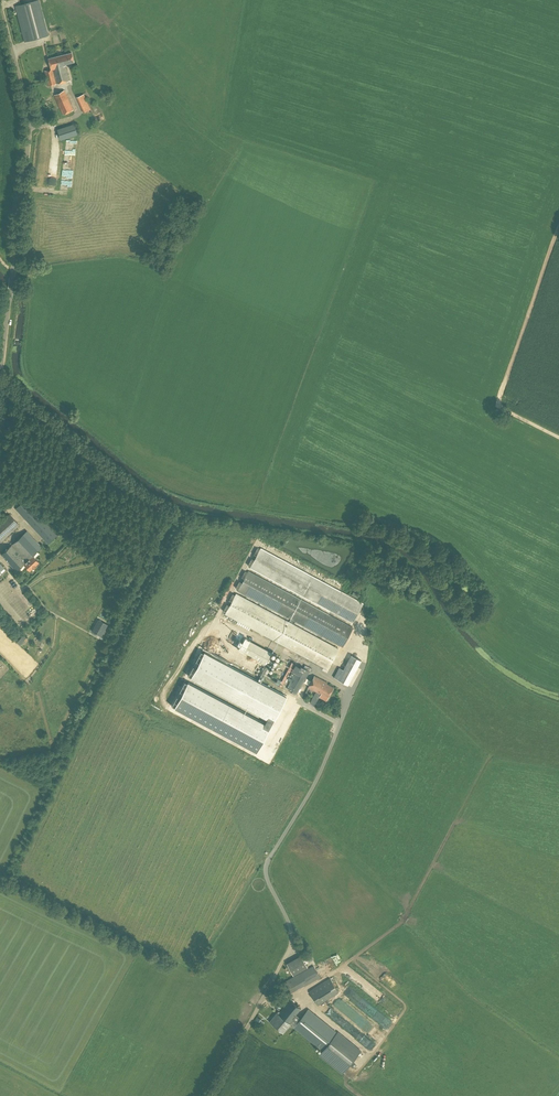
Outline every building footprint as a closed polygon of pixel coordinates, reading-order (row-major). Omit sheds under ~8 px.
[(42,37),(49,35),(39,0),(38,0),(33,1),(15,6),(24,42),(42,37)] [(48,86),(69,81),(66,65),(65,64),(74,62),(71,53),(48,58),(51,69),(44,71),(48,86)] [(63,115),(73,110),(64,90),(54,95),(63,115)] [(86,93),(78,97),(85,113),(93,110),(86,93)] [(60,140),(78,135),(74,124),(57,129),(60,140)] [(68,184),(67,191),(74,192),(75,183),(72,183),(71,185),(68,184)] [(48,544),(58,535),(25,500),(15,509),(48,544)] [(19,524),(10,514),(0,523),(0,541),(1,541),(19,524)] [(150,519),(147,525),(157,529),(161,521),(157,519),(156,522),(150,519)] [(30,570),(39,562),(33,555),(37,551),(42,547),(27,530),(23,535),(1,555),(16,571),(24,564),(30,570)] [(353,622),(363,604),(260,549),(250,567),(353,622)] [(343,646),(353,628),(248,572),(238,590),(333,641),(343,646)] [(327,669),(338,650),(235,595),(226,613),(307,657),(306,658),(327,669)] [(202,614),(216,621),(217,617),(219,614),(205,607),(204,610),(202,614)] [(98,619),(92,631),(101,636),(107,624),(98,619)] [(239,650),(267,663),(273,649),(245,637),(239,650)] [(289,696),(206,649),(191,674),(270,718),(268,722),(189,678),(174,704),(258,751),(289,696)] [(348,685),(361,661),(351,655),(343,670),(339,667),(334,677),(348,685)] [(310,671),(303,667),(302,669),(299,668),(287,688),(297,694),(310,671)] [(328,697),(333,687),(326,683),(327,682),(314,676),(308,687),(316,692),(313,697),(318,699),(321,693),(328,697)] [(272,755),(276,747),(272,745),(265,756),(270,759),(272,755)] [(293,975),(307,967),(301,955),(286,963),(293,975)] [(304,985),(319,977),(313,966),(279,986),(280,989),(284,996),(304,985)] [(317,1004),(338,991),(330,978),(309,991),(317,1004)] [(269,1022),(283,1033),(290,1024),(323,1051),(318,1056),(341,1075),(360,1052),(308,1009),(300,1020),(295,1016),(301,1009),(290,1000),(278,1014),(277,1013),(269,1022)] [(351,1023),(346,1028),(350,1032),(355,1027),(351,1023)]
